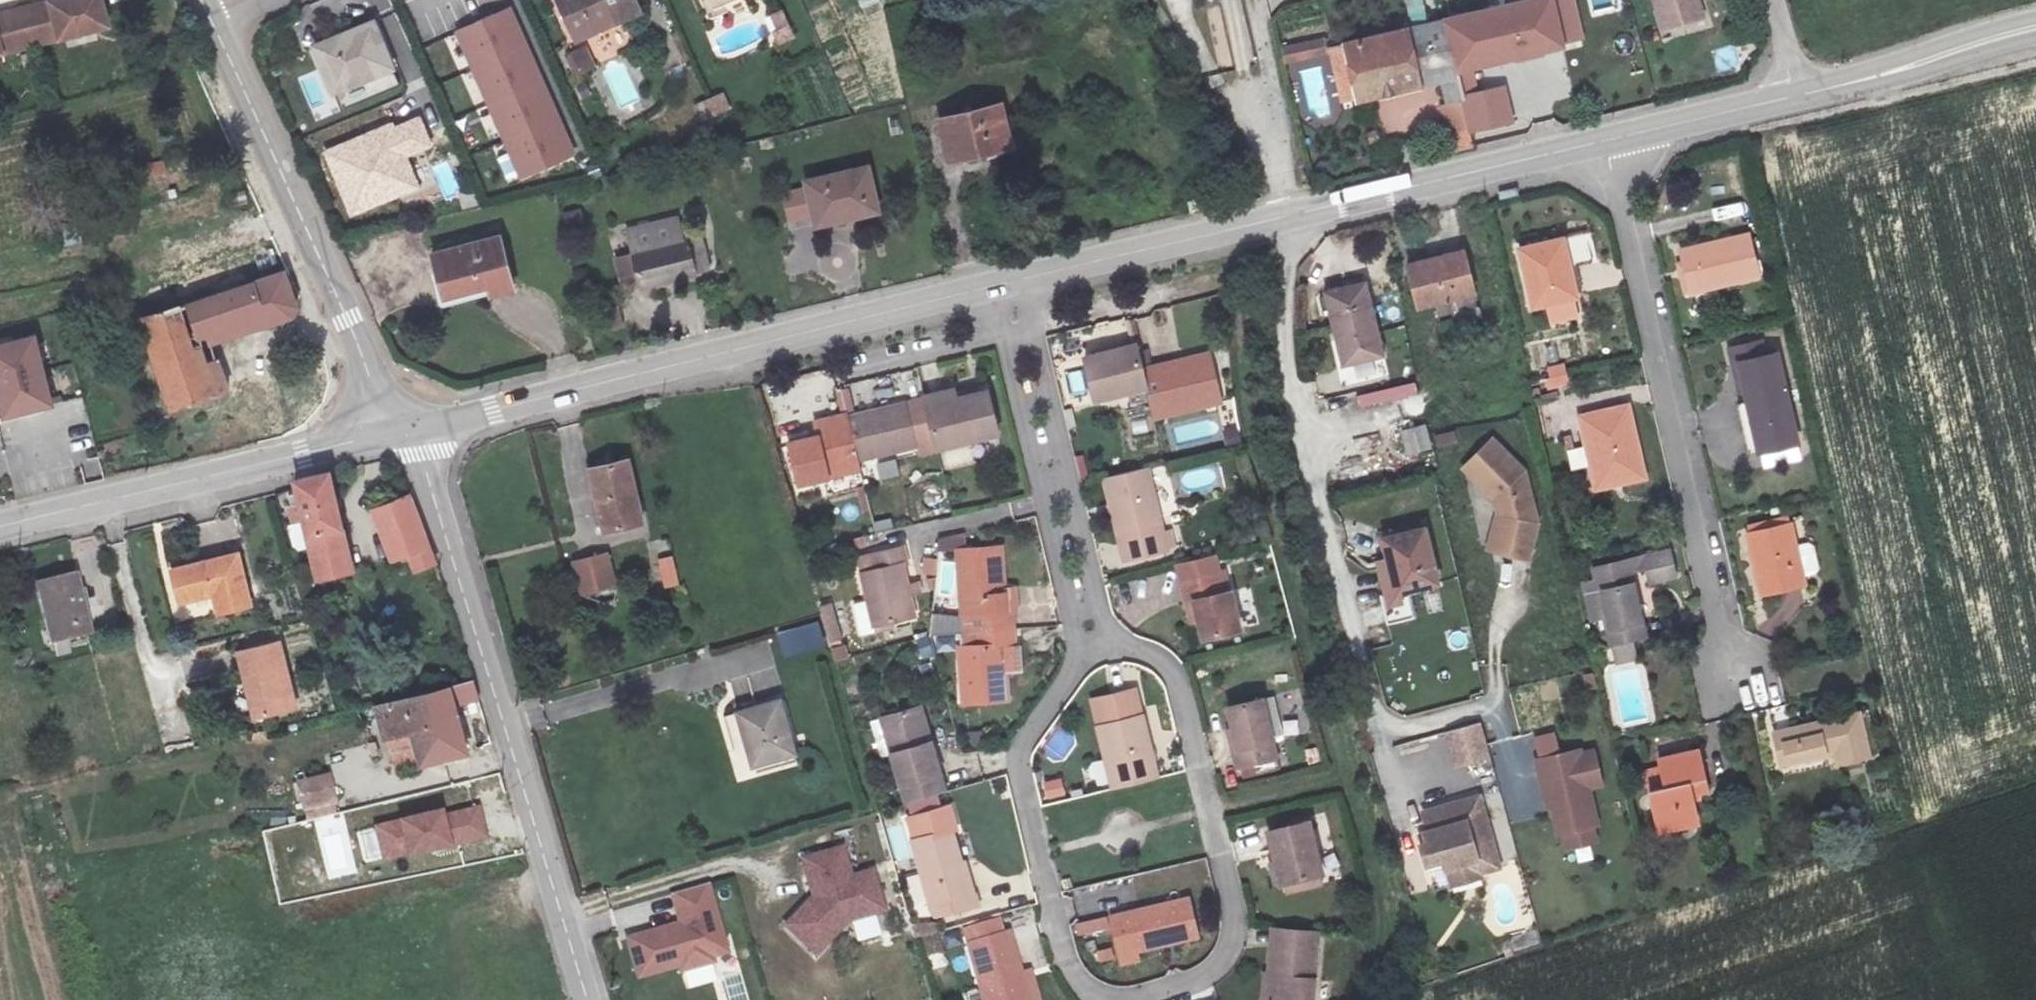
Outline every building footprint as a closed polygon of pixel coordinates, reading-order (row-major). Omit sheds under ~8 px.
[(28,51),(106,32),(97,0),(77,0),(67,2),(19,15),(0,20),(0,58),(28,51)] [(638,0),(562,0),(579,39),(643,11),(638,0)] [(1410,21),(1428,18),(1424,0),(1406,0),(1410,21)] [(1663,28),(1701,18),(1697,0),(1656,0),(1663,28)] [(1556,2),(1454,25),(1470,100),(1477,132),(1518,122),(1506,65),(1567,51),(1556,2)] [(513,7),(455,32),(523,180),(578,151),(513,7)] [(779,45),(796,39),(786,9),(769,15),(779,45)] [(396,63),(377,18),(315,45),(334,90),(396,63)] [(1453,104),(1470,100),(1454,25),(1355,48),(1367,103),(1448,82),(1453,104)] [(565,53),(575,77),(598,67),(588,43),(565,53)] [(725,92),(694,103),(701,123),(733,111),(725,92)] [(1002,103),(941,117),(950,160),(1012,145),(1002,103)] [(870,167),(801,183),(809,220),(879,204),(870,167)] [(344,230),(367,226),(363,205),(340,210),(344,230)] [(711,221),(637,236),(645,273),(719,256),(711,221)] [(1747,232),(1676,248),(1687,296),(1758,279),(1747,232)] [(615,254),(630,252),(628,235),(614,236),(615,254)] [(505,236),(427,254),(437,296),(493,285),(496,297),(517,293),(505,236)] [(1563,237),(1514,247),(1526,311),(1575,301),(1563,237)] [(1469,251),(1410,265),(1419,305),(1478,292),(1469,251)] [(247,326),(234,283),(226,261),(142,284),(178,410),(238,393),(220,333),(247,326)] [(285,266),(234,283),(247,326),(298,310),(285,266)] [(1365,283),(1329,292),(1346,359),(1380,350),(1365,283)] [(0,342),(0,419),(51,406),(34,334),(0,342)] [(1141,366),(1135,341),(1079,355),(1091,404),(1146,391),(1141,366)] [(1146,391),(1154,422),(1222,406),(1209,350),(1141,366),(1146,391)] [(1788,417),(1774,359),(1737,368),(1746,404),(1736,407),(1740,429),(1788,417)] [(1544,368),(1548,390),(1569,385),(1565,363),(1544,368)] [(1072,394),(1085,392),(1081,371),(1067,373),(1072,394)] [(920,394),(934,450),(996,435),(986,389),(957,396),(955,386),(920,394)] [(852,410),(852,389),(837,389),(838,410),(852,410)] [(912,399),(847,413),(857,463),(923,448),(912,399)] [(1638,475),(1622,410),(1580,420),(1595,485),(1638,475)] [(859,471),(857,463),(847,413),(812,420),(815,434),(786,440),(795,484),(859,471)] [(1427,424),(1401,432),(1408,456),(1434,448),(1427,424)] [(1438,456),(1460,452),(1457,432),(1435,435),(1438,456)] [(1494,439),(1477,456),(1492,471),(1480,483),(1496,498),(1499,513),(1494,530),(1511,536),(1506,554),(1526,560),(1538,525),(1525,471),(1494,439)] [(1567,451),(1572,470),(1589,466),(1584,447),(1567,451)] [(1492,471),(1477,456),(1465,467),(1480,483),(1492,471)] [(624,457),(591,465),(607,528),(641,518),(624,457)] [(897,460),(878,461),(880,478),(899,477),(897,460)] [(1149,467),(1101,479),(1122,563),(1170,552),(1149,467)] [(351,569),(327,470),(294,478),(296,489),(301,505),(292,508),(295,522),(304,521),(319,577),(351,569)] [(418,568),(434,563),(408,496),(373,510),(392,557),(410,551),(418,568)] [(1791,527),(1753,536),(1766,595),(1805,586),(1791,527)] [(1387,538),(1391,559),(1398,590),(1437,581),(1425,528),(1387,538)] [(1506,554),(1511,536),(1494,530),(1488,549),(1506,554)] [(912,566),(907,544),(856,556),(860,573),(858,573),(870,629),(917,619),(905,567),(912,566)] [(958,629),(1018,626),(1016,588),(1007,588),(1005,545),(954,548),(958,629)] [(1668,545),(1594,562),(1596,574),(1606,616),(1613,646),(1645,638),(1631,577),(1647,572),(1648,578),(1649,577),(1675,572),(1668,545)] [(239,551),(176,568),(183,594),(216,585),(223,607),(252,598),(239,551)] [(1215,553),(1171,563),(1186,623),(1192,621),(1196,641),(1240,630),(1225,571),(1220,573),(1215,553)] [(605,554),(575,562),(582,590),(612,581),(605,554)] [(663,590),(680,586),(672,555),(654,560),(663,590)] [(1387,593),(1398,590),(1391,559),(1379,562),(1387,593)] [(1663,634),(1649,577),(1648,578),(1647,572),(1631,577),(1645,638),(1663,634)] [(1606,616),(1596,574),(1584,577),(1594,619),(1606,616)] [(71,581),(39,589),(54,647),(87,637),(71,581)] [(833,602),(819,606),(830,645),(844,641),(833,602)] [(777,631),(783,657),(826,647),(820,621),(777,631)] [(1018,626),(958,629),(958,645),(955,645),(959,699),(963,699),(964,703),(1008,700),(1005,670),(1020,669),(1018,626)] [(305,701),(288,637),(246,649),(255,681),(263,680),(271,710),(305,701)] [(472,681),(424,694),(442,760),(453,758),(455,764),(470,759),(456,705),(477,700),(472,681)] [(1086,699),(1109,789),(1158,777),(1136,687),(1086,699)] [(442,760),(424,694),(378,706),(386,738),(410,733),(421,766),(442,760)] [(1281,771),(1262,697),(1223,706),(1234,747),(1230,748),(1235,770),(1240,770),(1243,781),(1281,771)] [(772,701),(734,713),(750,764),(787,754),(772,701)] [(947,791),(922,705),(878,718),(903,804),(909,804),(936,796),(947,791)] [(1837,756),(1840,767),(1869,760),(1859,719),(1778,738),(1785,769),(1837,756)] [(1483,723),(1449,732),(1458,768),(1492,758),(1483,723)] [(1579,752),(1537,762),(1547,808),(1552,807),(1559,835),(1563,834),(1592,827),(1596,826),(1588,789),(1601,786),(1593,753),(1580,756),(1579,752)] [(1788,780),(1840,767),(1837,756),(1785,769),(1788,780)] [(1704,803),(1695,763),(1658,773),(1646,776),(1652,803),(1662,844),(1697,835),(1691,806),(1704,803)] [(295,781),(303,822),(338,816),(331,774),(295,781)] [(1063,778),(1041,781),(1043,800),(1066,796),(1063,778)] [(1420,836),(1426,857),(1442,853),(1445,862),(1476,854),(1479,867),(1499,862),(1480,789),(1423,805),(1428,823),(1426,835),(1420,836)] [(905,819),(934,918),(978,905),(956,831),(959,830),(951,804),(939,808),(936,796),(909,804),(913,817),(905,819)] [(1307,820),(1262,830),(1269,861),(1265,861),(1271,886),(1279,884),(1279,888),(1284,887),(1286,895),(1322,887),(1307,820)] [(1592,827),(1563,834),(1567,849),(1596,843),(1592,827)] [(844,844),(797,857),(809,896),(782,925),(816,956),(845,925),(886,912),(873,869),(853,875),(844,844)] [(1428,867),(1445,862),(1442,853),(1426,857),(1428,867)] [(1445,862),(1450,878),(1480,870),(1479,867),(1476,854),(1445,862)] [(710,883),(669,894),(676,922),(624,936),(637,981),(728,954),(710,883)] [(1139,955),(1203,940),(1192,895),(1108,915),(1121,966),(1140,961),(1139,955)] [(1106,915),(1075,922),(1081,945),(1112,938),(1106,915)] [(964,943),(979,999),(1039,999),(1031,969),(1022,971),(1012,930),(1002,933),(998,919),(972,926),(976,941),(964,943)] [(940,935),(939,922),(916,923),(917,935),(940,935)] [(1269,927),(1266,972),(1261,971),(1259,999),(1313,999),(1319,930),(1269,927)] [(945,955),(943,937),(921,939),(923,957),(945,955)] [(682,974),(686,989),(710,982),(706,968),(682,974)]
